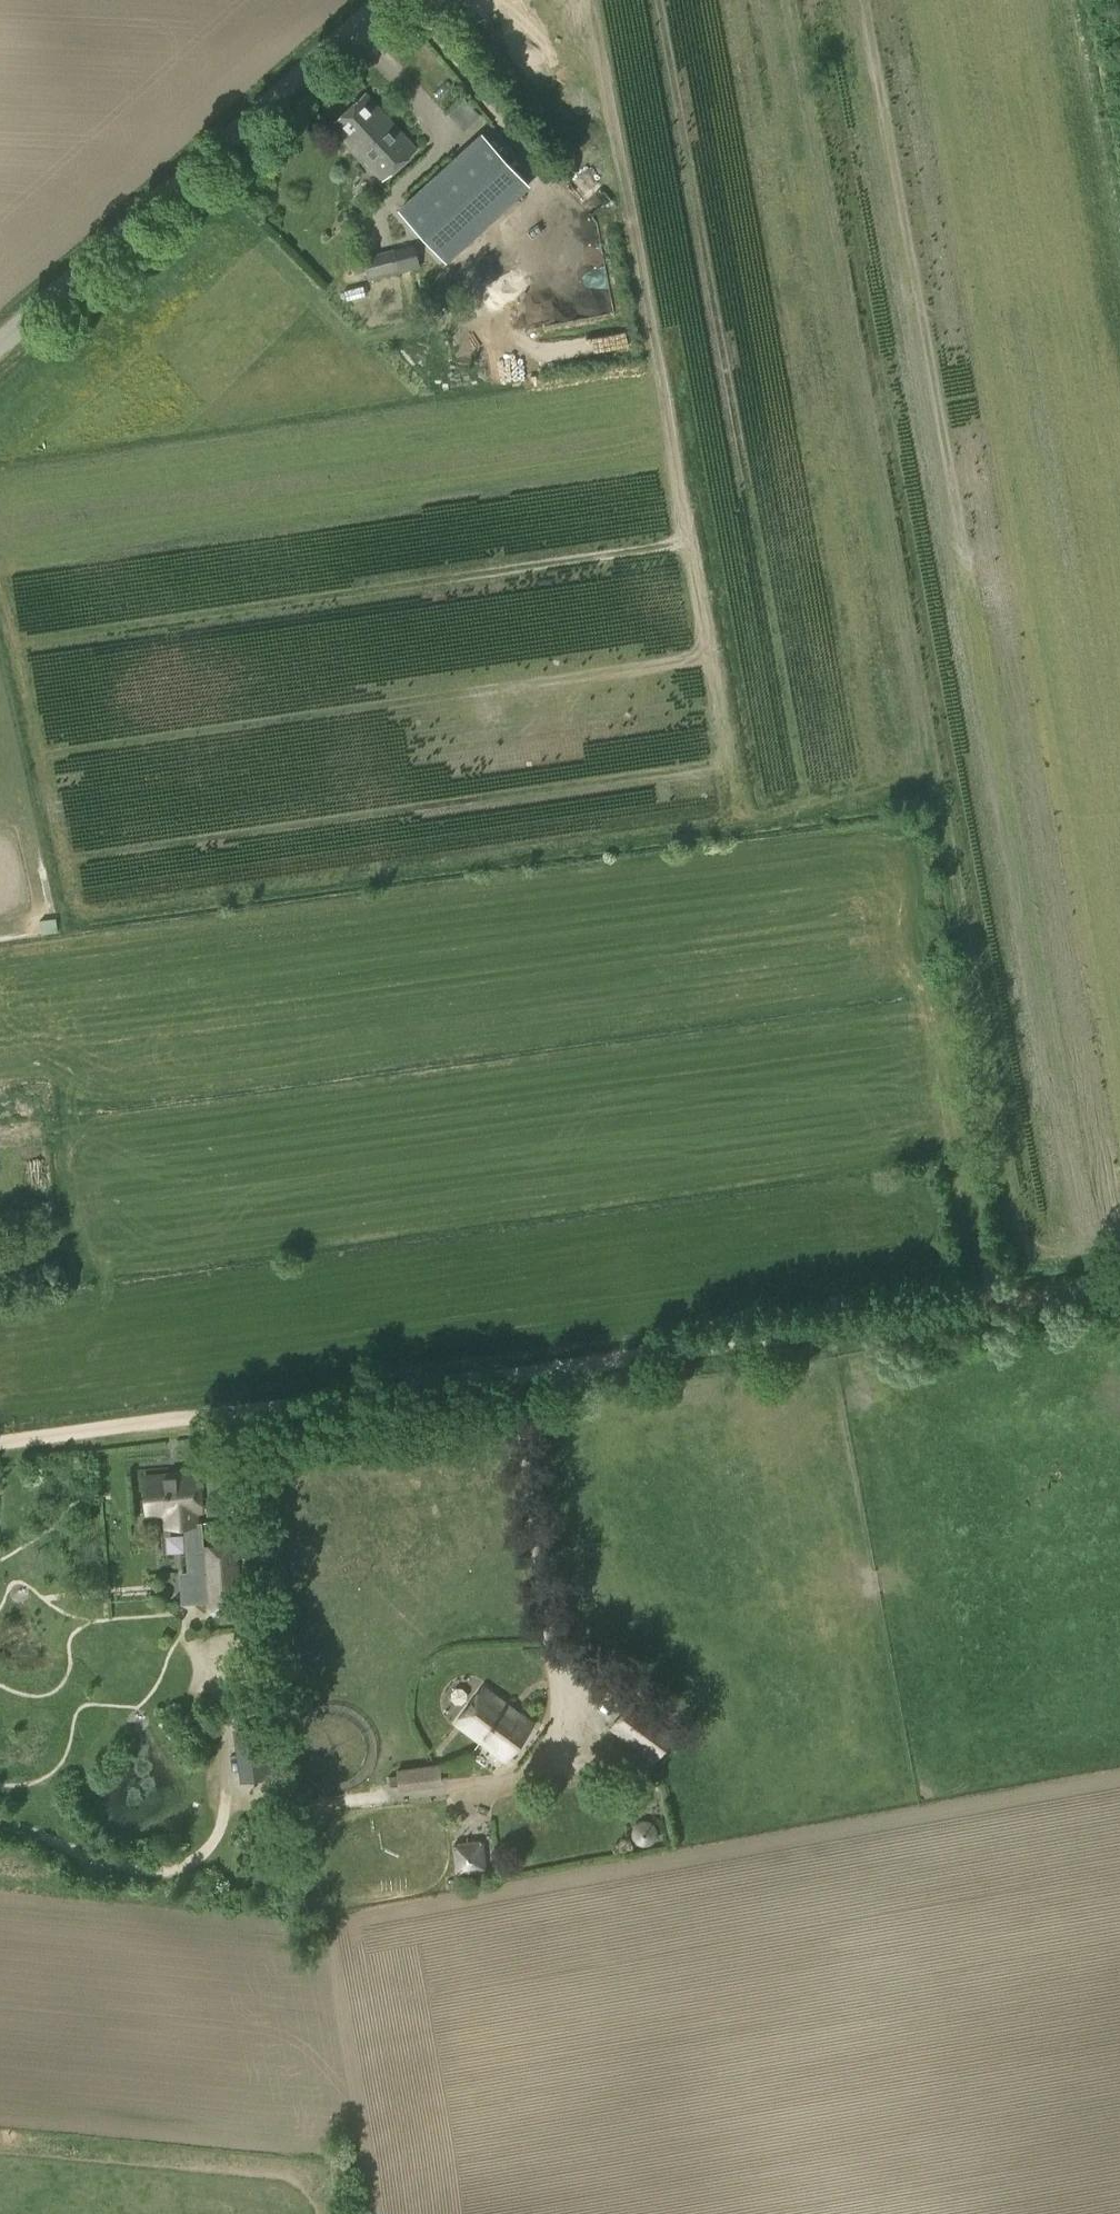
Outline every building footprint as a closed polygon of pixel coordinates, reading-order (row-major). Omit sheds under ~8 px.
[(382,177),(416,146),(366,90),(332,121),(382,177)] [(466,128),(482,112),(466,96),(450,111),(466,128)] [(398,209),(445,261),(480,229),(433,177),(398,209)] [(412,244),(393,249),(399,272),(418,267),(412,244)] [(58,917),(44,918),(45,933),(59,932),(58,917)] [(197,1471),(145,1475),(148,1513),(164,1511),(165,1525),(183,1524),(188,1523),(187,1510),(200,1509),(197,1471)] [(187,1570),(179,1571),(182,1603),(206,1601),(207,1610),(242,1607),(237,1542),(203,1545),(201,1522),(188,1523),(183,1524),(187,1570)] [(504,1756),(531,1721),(485,1686),(458,1721),(504,1756)] [(654,1761),(676,1732),(631,1698),(609,1727),(654,1761)] [(240,1781),(275,1776),(268,1724),(233,1729),(240,1781)] [(399,1789),(442,1784),(440,1763),(396,1769),(399,1789)] [(457,1873),(487,1869),(483,1839),(453,1842),(457,1873)]
